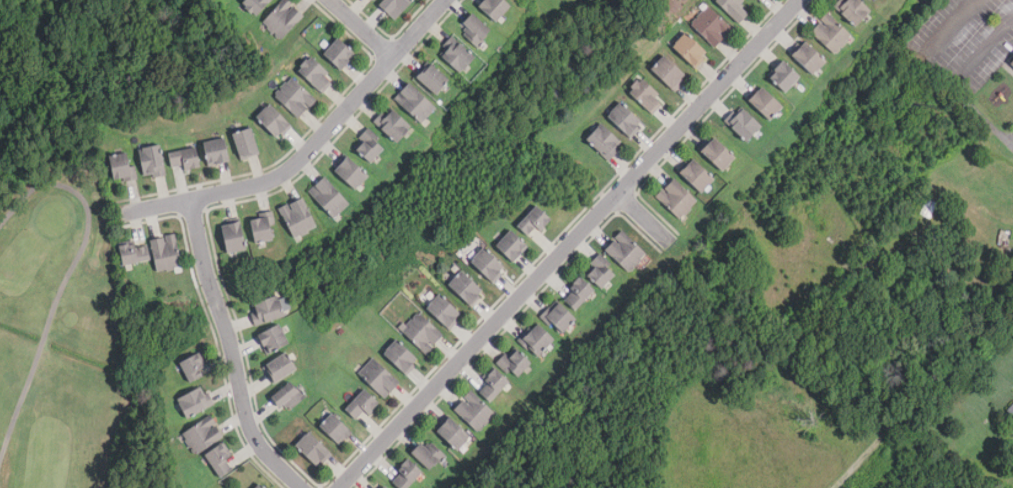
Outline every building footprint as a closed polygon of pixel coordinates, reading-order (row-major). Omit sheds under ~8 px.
[(257,16),(273,0),(244,0),(242,2),(257,16)] [(281,40),(305,16),(290,0),(282,0),(262,21),(281,40)] [(396,20),(415,0),(383,0),(379,4),(396,20)] [(506,0),(486,0),(480,6),(498,23),(513,7),(506,0)] [(746,0),(717,0),(740,24),(750,14),(741,5),(746,0)] [(858,27),(872,12),(859,0),(843,0),(836,7),(858,27)] [(716,48),(734,30),(709,5),(691,23),(716,48)] [(478,45),(492,33),(475,13),(461,25),(478,45)] [(810,32),(836,54),(853,35),(827,13),(810,32)] [(709,54),(687,32),(673,46),(695,68),(709,54)] [(325,53),(343,70),(358,55),(341,37),(325,53)] [(478,59),(456,37),(441,52),(463,74),(478,59)] [(814,75),(828,61),(806,40),(792,53),(814,75)] [(676,90),(689,76),(666,54),(653,68),(676,90)] [(299,70),(325,93),(336,79),(311,57),(299,70)] [(788,91),(802,76),(784,60),(771,75),(788,91)] [(452,82),(432,62),(418,76),(438,96),(452,82)] [(300,118),(317,101),(292,77),(275,94),(300,118)] [(667,101),(642,77),(629,89),(654,114),(667,101)] [(437,108),(410,82),(396,98),(423,123),(437,108)] [(750,99),(770,121),(785,107),(765,85),(750,99)] [(631,137),(645,123),(622,101),(609,115),(631,137)] [(293,125),(271,103),(259,116),(281,138),(293,125)] [(727,121),(750,142),(764,126),(741,105),(727,121)] [(375,122),(400,144),(414,128),(390,106),(375,122)] [(608,160),(624,144),(603,122),(587,139),(608,160)] [(242,159),(261,153),(253,128),(234,133),(242,159)] [(387,148),(369,129),(354,143),(372,163),(387,148)] [(738,157),(715,135),(702,149),(724,171),(738,157)] [(232,161),(228,138),(205,142),(209,165),(232,161)] [(166,174),(161,145),(140,149),(145,177),(166,174)] [(172,168),(184,166),(185,171),(201,168),(199,148),(169,152),(172,168)] [(134,179),(132,153),(111,155),(114,181),(134,179)] [(357,190),(370,177),(349,156),(336,169),(357,190)] [(681,172),(702,193),(716,179),(695,157),(681,172)] [(351,203),(325,177),(309,192),(335,219),(351,203)] [(679,220),(698,201),(674,178),(656,196),(679,220)] [(294,238),(317,228),(303,197),(280,208),(294,238)] [(552,218),(539,205),(518,226),(531,239),(552,218)] [(278,240),(270,212),(250,218),(257,246),(278,240)] [(228,254),(248,251),(243,222),(223,226),(228,254)] [(515,262),(530,247),(514,230),(498,245),(515,262)] [(646,253),(623,231),(605,249),(628,272),(646,253)] [(181,268),(177,236),(151,239),(155,271),(181,268)] [(122,265),(150,262),(148,244),(120,247),(122,265)] [(472,261),(494,283),(508,269),(486,247),(472,261)] [(585,270),(603,288),(618,273),(599,255),(585,270)] [(449,284),(471,306),(486,292),(463,270),(449,284)] [(563,298),(577,311),(596,290),(582,277),(563,298)] [(464,315),(441,293),(427,307),(449,329),(464,315)] [(286,315),(279,295),(248,306),(256,326),(286,315)] [(544,314),(563,333),(577,319),(558,300),(544,314)] [(427,354),(445,336),(420,312),(402,330),(427,354)] [(520,339),(539,358),(556,340),(537,321),(520,339)] [(268,355),(289,344),(279,323),(258,334),(268,355)] [(407,374),(421,360),(398,338),(384,353),(407,374)] [(500,363),(518,379),(533,362),(514,346),(500,363)] [(298,369),(288,352),(264,366),(275,383),(298,369)] [(180,363),(191,383),(203,376),(200,371),(208,367),(200,353),(180,363)] [(359,371),(385,399),(401,384),(375,356),(359,371)] [(478,388),(492,402),(511,382),(497,368),(478,388)] [(289,381),(269,396),(280,409),(286,405),(289,408),(306,395),(301,389),(297,392),(289,381)] [(187,419),(212,407),(202,387),(177,399),(187,419)] [(366,411),(370,415),(381,404),(365,389),(346,409),(358,420),(366,411)] [(495,413),(471,390),(454,409),(478,432),(495,413)] [(321,425),(340,444),(352,432),(333,413),(321,425)] [(224,440),(213,416),(182,430),(193,454),(224,440)] [(459,451),(472,437),(451,416),(437,429),(459,451)] [(332,454),(311,431),(298,443),(318,466),(332,454)] [(443,458),(425,439),(412,452),(430,470),(443,458)] [(234,470),(228,461),(233,457),(224,442),(206,454),(222,478),(234,470)] [(400,487),(410,487),(424,473),(409,459),(390,479),(400,487)]
